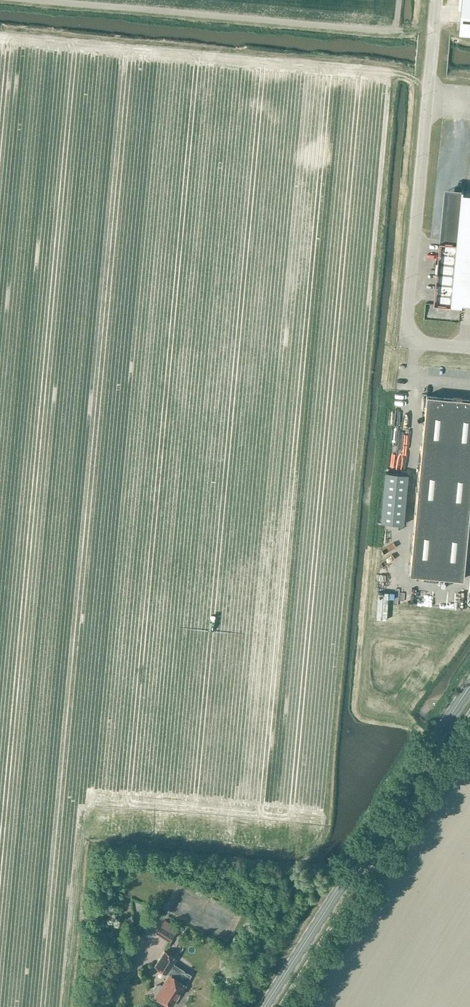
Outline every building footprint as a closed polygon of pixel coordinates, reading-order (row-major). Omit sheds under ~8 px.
[(460,31),(469,32),(469,0),(463,0),(460,31)] [(458,241),(440,239),(438,259),(436,259),(436,261),(435,261),(435,262),(434,262),(434,263),(434,264),(434,265),(435,266),(436,266),(436,269),(438,269),(434,302),(437,302),(437,304),(447,305),(447,303),(463,304),(463,301),(469,302),(469,192),(462,191),(458,241)] [(459,369),(459,378),(469,378),(469,369),(459,369)] [(410,574),(463,579),(469,503),(469,399),(427,395),(410,574)] [(385,472),(381,521),(383,522),(403,524),(408,474),(387,472),(385,472)] [(157,932),(170,941),(178,928),(165,920),(157,932)] [(150,931),(145,940),(157,946),(162,937),(150,931)] [(156,985),(154,989),(155,993),(157,994),(156,996),(172,1006),(186,984),(177,978),(179,976),(169,970),(173,963),(176,958),(165,951),(155,966),(167,973),(170,974),(162,986),(160,985),(156,985)] [(224,969),(223,976),(234,978),(236,964),(230,963),(229,970),(224,969)]
